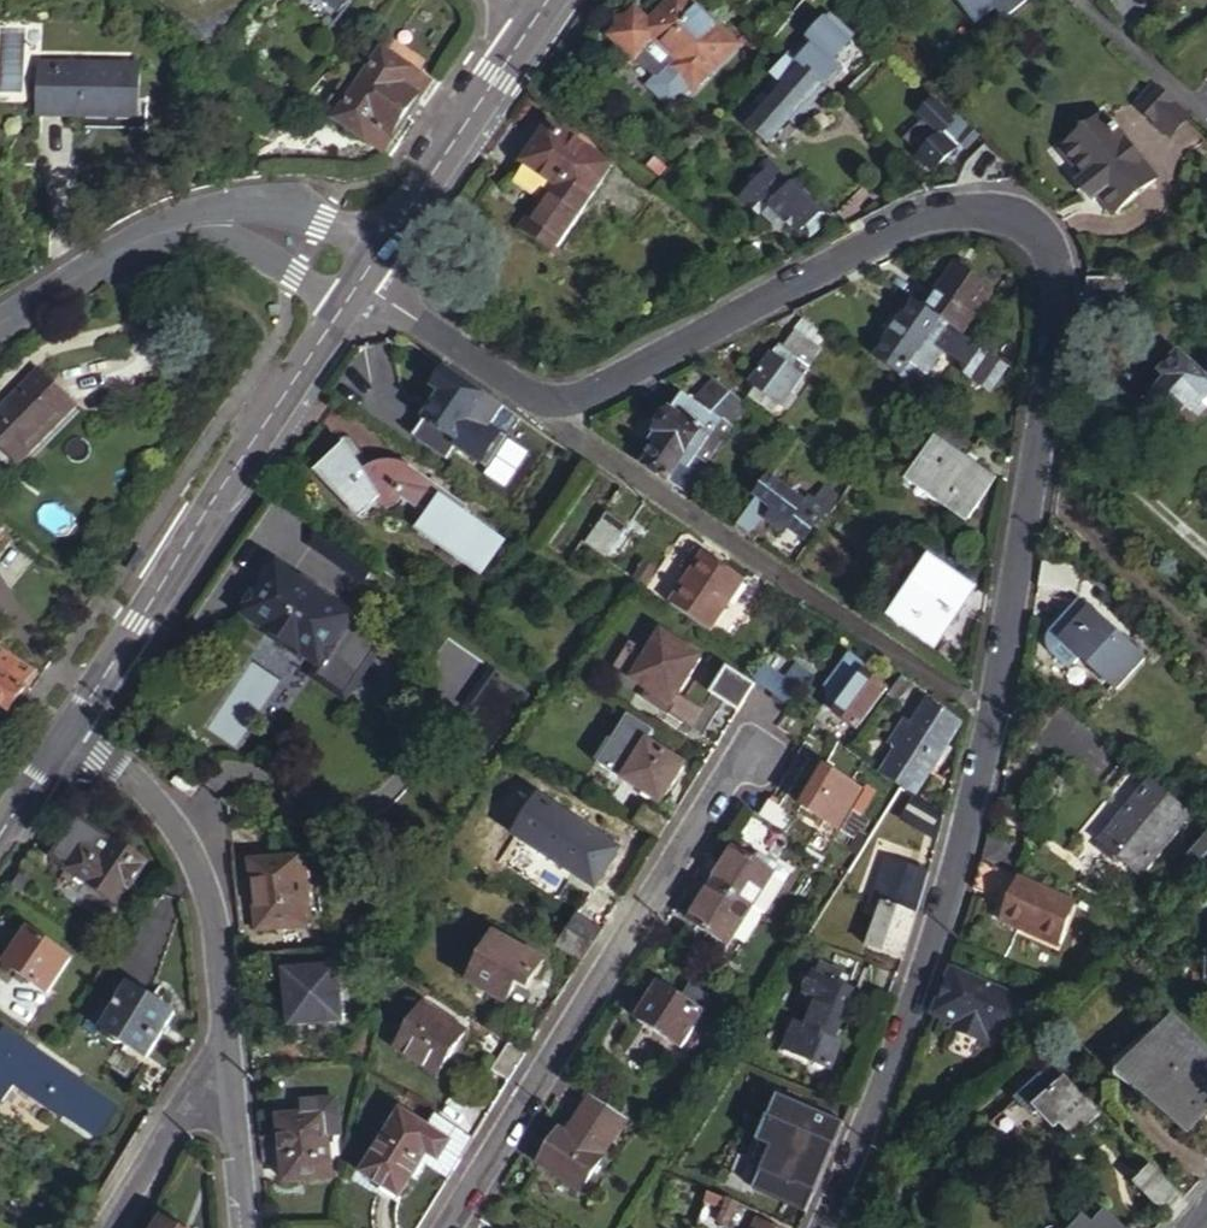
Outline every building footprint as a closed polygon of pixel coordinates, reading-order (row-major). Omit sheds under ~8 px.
[(682,0),(673,0),(640,33),(680,72),(674,78),(690,94),(733,50),(682,0)] [(1003,22),(1025,2),(1028,0),(986,0),(1003,22)] [(831,20),(790,63),(786,67),(774,80),(785,89),(749,132),(764,145),(768,148),(800,112),(803,114),(838,75),(835,63),(851,46),(848,44),(853,39),(831,20)] [(360,87),(407,117),(430,80),(383,50),(360,87)] [(790,63),(784,58),(780,63),(786,67),(790,63)] [(41,108),(143,115),(147,67),(47,59),(41,108)] [(786,67),(780,63),(769,76),(774,80),(786,67)] [(360,87),(343,76),(322,112),(385,152),(407,117),(360,87)] [(738,123),(749,132),(785,89),(774,80),(738,123)] [(1158,124),(1177,104),(1161,89),(1142,109),(1158,124)] [(957,124),(934,103),(921,116),(943,136),(921,159),(934,172),(960,144),(967,151),(978,139),(960,122),(957,124)] [(30,107),(0,105),(0,156),(24,158),(30,107)] [(24,158),(37,159),(41,108),(30,107),(24,158)] [(1103,121),(1066,153),(1087,178),(1083,182),(1076,188),(1094,210),(1101,203),(1105,199),(1119,215),(1156,184),(1103,121)] [(519,163),(546,182),(555,188),(549,196),(575,213),(608,166),(547,124),(519,163)] [(1087,178),(1066,153),(1062,157),(1083,182),(1087,178)] [(830,213),(778,166),(761,185),(768,191),(751,210),(762,219),(769,212),(768,210),(783,224),(796,236),(803,228),(810,235),(830,213)] [(555,188),(546,182),(515,229),(549,251),(575,213),(549,196),(555,188)] [(768,191),(761,185),(745,204),(751,210),(768,191)] [(1105,199),(1101,203),(1114,219),(1119,215),(1105,199)] [(769,212),(762,219),(776,233),(783,224),(768,210),(769,212)] [(954,330),(958,332),(989,287),(954,264),(923,308),(938,318),(954,330)] [(1139,281),(1083,283),(1085,294),(1087,302),(1110,302),(1140,301),(1139,281)] [(913,302),(904,296),(879,334),(885,338),(898,321),(899,321),(913,302)] [(923,308),(913,302),(899,321),(898,321),(885,338),(887,341),(873,361),(914,389),(940,350),(961,364),(964,374),(989,391),(1007,365),(958,332),(954,330),(938,318),(923,308)] [(792,333),(780,349),(806,367),(817,349),(812,346),(820,334),(799,320),(791,332),(792,333)] [(780,349),(776,347),(749,385),(754,388),(779,405),(784,409),(793,397),(788,394),(806,367),(780,349)] [(1183,359),(1166,377),(1174,383),(1152,408),(1184,437),(1206,413),(1206,405),(1205,403),(1206,401),(1206,381),(1183,359)] [(0,412),(0,445),(19,464),(79,405),(43,370),(0,412)] [(489,427),(502,408),(460,380),(447,371),(433,392),(441,397),(411,440),(442,461),(451,448),(484,469),(505,438),(489,427)] [(718,421),(729,428),(745,406),(710,383),(696,405),(718,421)] [(779,405),(754,388),(748,397),(773,415),(779,405)] [(662,439),(643,466),(664,480),(675,463),(685,469),(716,425),(718,421),(696,405),(681,395),(655,434),(662,439)] [(966,461),(980,440),(949,421),(935,440),(966,461)] [(664,480),(683,493),(726,432),(716,425),(685,469),(675,463),(664,480)] [(966,461),(935,440),(908,480),(944,505),(968,470),(983,480),(960,515),(966,520),(992,481),(966,461)] [(391,492),(425,515),(442,525),(454,508),(458,502),(397,461),(390,458),(386,457),(378,457),(371,460),(365,465),(342,447),(316,472),(355,514),(372,497),(375,498),(380,497),(385,495),(391,492)] [(968,470),(944,505),(960,515),(983,480),(968,470)] [(772,477),(758,498),(772,508),(776,510),(793,522),(786,531),(805,543),(810,536),(824,517),(825,514),(819,509),(807,501),(772,477)] [(807,501),(819,509),(827,498),(838,506),(841,501),(824,489),(816,501),(810,496),(807,501)] [(758,498),(740,524),(754,534),(772,508),(758,498)] [(824,517),(828,520),(838,506),(827,498),(819,509),(825,514),(824,517)] [(442,525),(425,515),(419,526),(471,559),(490,532),(454,508),(442,525)] [(793,522),(776,510),(766,524),(783,536),(786,531),(793,522)] [(810,536),(815,539),(828,520),(824,517),(810,536)] [(624,535),(602,520),(582,547),(604,563),(624,535)] [(740,524),(736,529),(750,539),(754,534),(740,524)] [(370,564),(317,526),(306,542),(359,579),(370,564)] [(688,578),(702,556),(691,550),(678,571),(688,578)] [(742,582),(702,556),(688,578),(668,608),(708,634),(742,582)] [(1069,562),(1042,560),(1038,586),(1075,592),(1079,572),(1069,562)] [(977,593),(933,562),(891,620),(935,651),(977,593)] [(273,564),(239,616),(328,676),(363,625),(339,608),(336,611),(309,592),(310,590),(273,564)] [(1104,681),(1132,651),(1079,602),(1051,633),(1049,637),(1048,640),(1048,645),(1049,648),(1052,654),(1070,671),(1081,659),(1104,681)] [(628,682),(645,694),(668,708),(673,700),(697,661),(658,636),(628,682)] [(39,671),(0,646),(0,699),(10,705),(17,693),(22,696),(39,671)] [(1147,664),(1132,651),(1104,681),(1118,694),(1147,664)] [(840,713),(864,680),(848,668),(829,695),(831,706),(840,713)] [(764,669),(753,686),(756,688),(781,705),(793,689),(788,686),(764,669)] [(793,689),(803,697),(814,681),(799,671),(788,686),(793,689)] [(712,696),(739,715),(753,692),(726,675),(712,696)] [(886,695),(864,680),(840,713),(836,719),(857,735),(886,695)] [(793,689),(781,705),(791,713),(803,697),(793,689)] [(668,708),(645,694),(641,701),(663,716),(668,708)] [(668,708),(663,716),(682,728),(692,713),(673,700),(668,708)] [(952,724),(927,707),(883,770),(907,787),(952,724)] [(599,787),(615,795),(636,763),(620,752),(599,787)] [(636,763),(615,795),(650,818),(673,782),(638,760),(636,763)] [(838,833),(847,818),(863,795),(823,769),(799,808),(838,833)] [(1138,874),(1192,816),(1187,812),(1151,780),(1099,838),(1138,874)] [(944,818),(914,797),(902,815),(938,838),(944,818)] [(620,849),(565,814),(539,852),(595,888),(620,849)] [(76,818),(46,862),(114,908),(144,864),(76,818)] [(865,830),(847,818),(838,833),(855,845),(865,830)] [(989,837),(982,861),(1011,871),(1019,849),(989,837)] [(1190,859),(1203,871),(1206,866),(1206,840),(1190,859)] [(734,849),(711,884),(750,909),(772,874),(752,861),(734,849)] [(752,861),(772,874),(750,909),(761,916),(762,917),(789,875),(757,854),(752,861)] [(901,959),(927,872),(904,865),(887,861),(874,905),(884,908),(871,950),(901,959)] [(982,861),(970,888),(1008,903),(999,926),(1057,949),(1078,898),(1011,871),(982,861)] [(310,926),(306,863),(252,867),(257,929),(310,926)] [(750,909),(711,884),(688,920),(714,938),(710,946),(721,954),(730,941),(742,947),(761,916),(750,909)] [(574,915),(564,931),(590,948),(601,931),(574,915)] [(590,948),(564,931),(554,948),(580,964),(590,948)] [(68,959),(27,932),(4,967),(45,994),(68,959)] [(542,962),(496,933),(468,979),(502,1001),(514,982),(525,988),(542,962)] [(1023,987),(946,957),(931,1003),(954,1012),(951,1018),(981,1030),(984,1023),(1005,1032),(1023,987)] [(817,967),(813,978),(834,986),(839,974),(817,967)] [(345,1024),(341,973),(287,977),(291,1028),(345,1024)] [(817,1001),(814,1012),(821,1015),(814,1034),(835,1041),(853,992),(834,986),(813,978),(806,995),(817,1001)] [(691,987),(681,1002),(701,1015),(711,1000),(691,987)] [(172,1015),(129,988),(99,1032),(142,1060),(172,1015)] [(701,1015),(681,1002),(659,988),(638,1023),(679,1049),(701,1015)] [(463,1033),(423,1008),(396,1049),(435,1075),(463,1033)] [(821,1015),(814,1012),(806,1031),(796,1027),(785,1057),(831,1074),(843,1043),(835,1041),(814,1034),(821,1015)] [(1206,1091),(1206,1053),(1156,1017),(1117,1071),(1165,1104),(1160,1111),(1182,1126),(1206,1091)] [(2,1034),(0,1037),(0,1104),(4,1107),(17,1087),(61,1116),(81,1087),(2,1034)] [(523,1055),(505,1043),(487,1073),(504,1085),(523,1055)] [(1049,1068),(1046,1065),(1013,1099),(1016,1102),(1049,1068)] [(1072,1133),(1093,1112),(1049,1068),(1016,1102),(992,1127),(1010,1141),(1037,1113),(1051,1127),(1056,1121),(1071,1136),(1072,1133)] [(89,1082),(65,1115),(97,1137),(120,1104),(89,1082)] [(763,1165),(752,1190),(806,1213),(846,1121),(777,1091),(748,1158),(763,1165)] [(624,1120),(587,1097),(569,1125),(565,1121),(541,1159),(582,1185),(624,1120)] [(302,1104),(304,1118),(324,1116),(326,1139),(339,1139),(335,1101),(302,1104)] [(324,1116),(304,1118),(277,1121),(282,1181),(329,1178),(326,1139),(324,1116)] [(420,1164),(445,1180),(470,1141),(433,1117),(424,1132),(399,1116),(361,1176),(398,1199),(420,1164)] [(1065,1141),(1071,1136),(1056,1121),(1051,1127),(1065,1141)] [(1162,1205),(1175,1189),(1174,1188),(1150,1164),(1135,1179),(1162,1205)] [(1097,1209),(1089,1219),(1081,1212),(1067,1227),(1122,1227),(1097,1209)] [(758,1219),(753,1227),(774,1227),(758,1219)]
